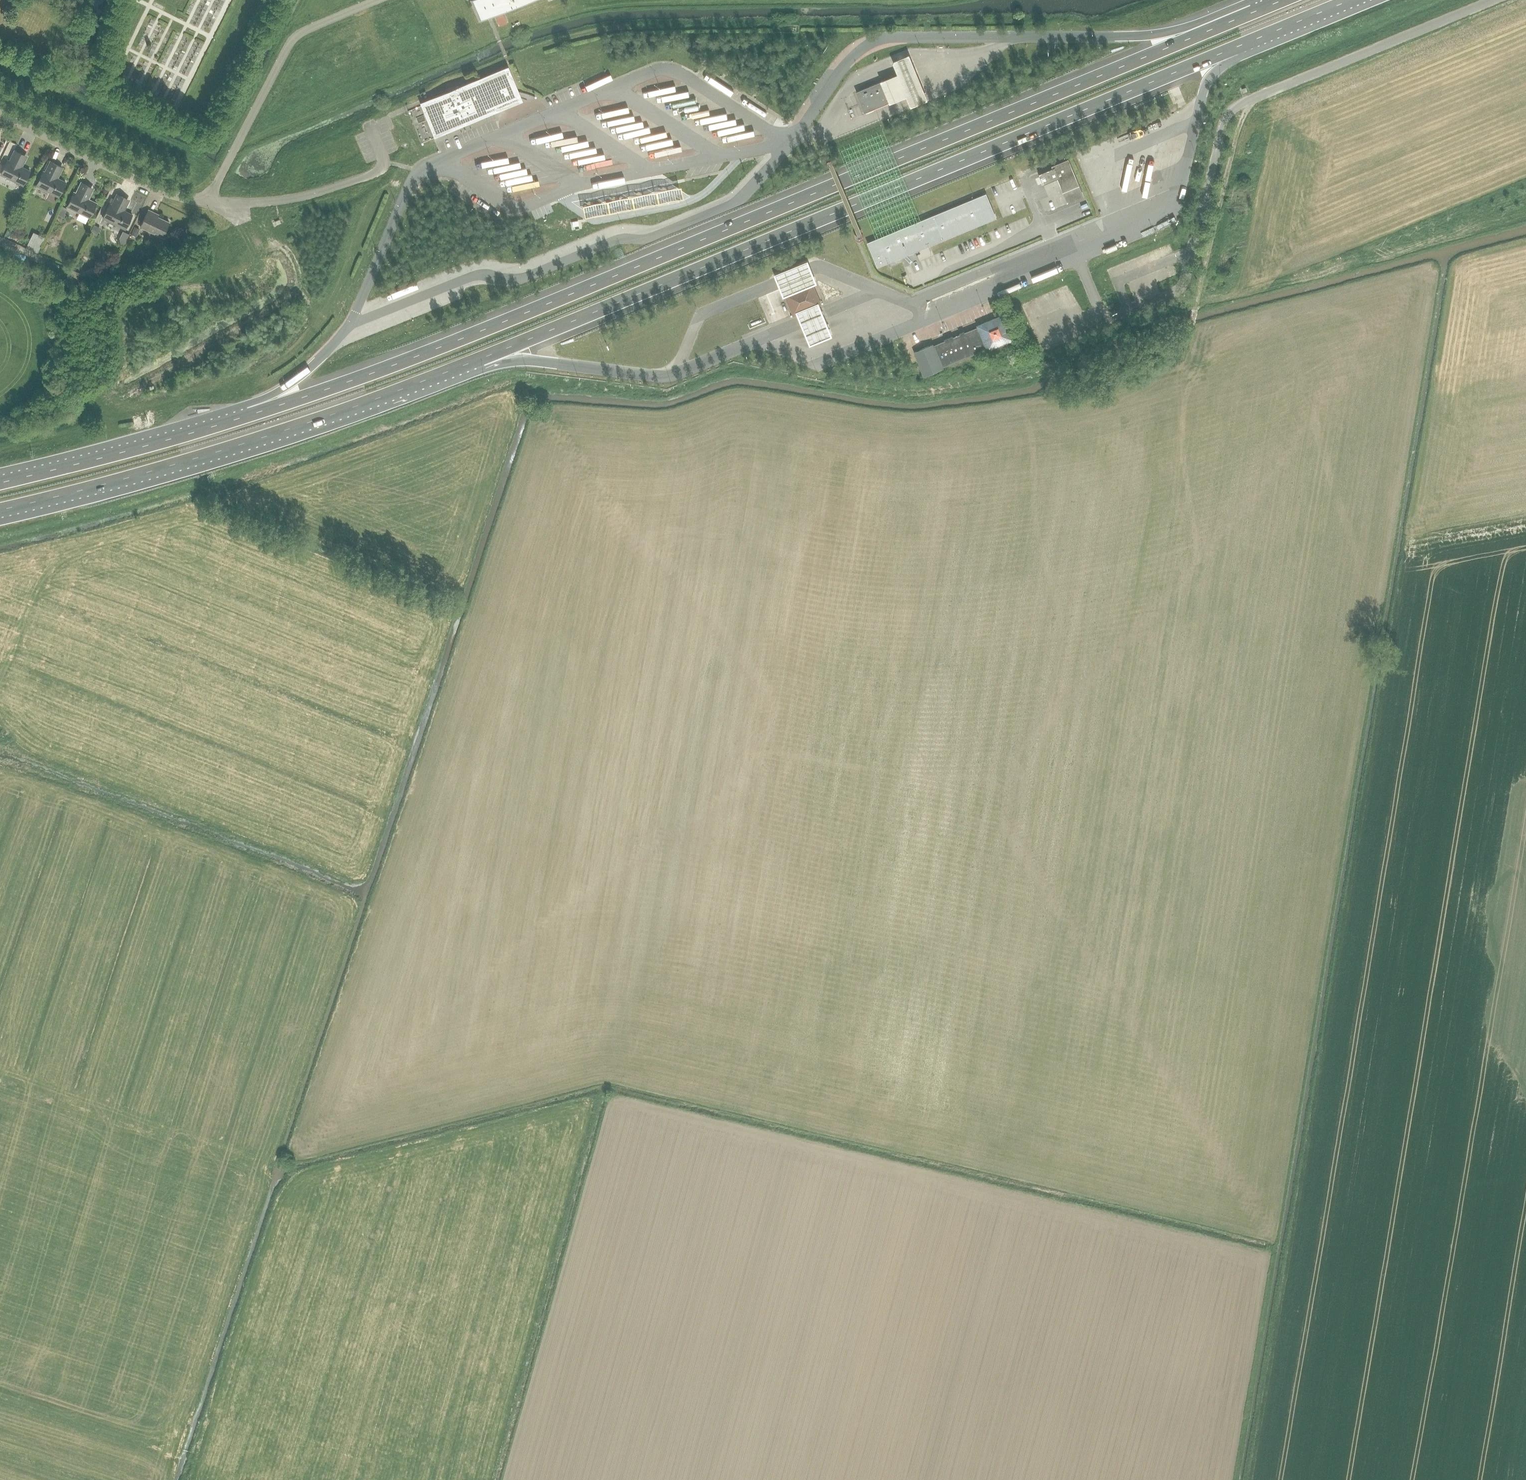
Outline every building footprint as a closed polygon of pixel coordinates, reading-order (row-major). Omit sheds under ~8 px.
[(483,20),(495,15),(502,12),(530,0),(475,0),(483,20)] [(494,15),(499,24),(505,22),(501,13),(494,15)] [(927,97),(909,55),(893,62),(898,75),(883,81),(892,102),(907,96),(911,105),(913,106),(926,100),(927,97)] [(474,81),(438,95),(440,99),(427,104),(438,132),(500,107),(504,105),(507,104),(507,103),(507,102),(506,101),(503,100),(499,99),(498,93),(506,92),(514,92),(514,91),(506,72),(475,84),(474,81)] [(883,81),(857,92),(865,113),(892,102),(883,81)] [(663,101),(688,96),(687,90),(682,91),(681,84),(647,91),(648,96),(662,94),(663,101)] [(1128,137),(1159,125),(1157,121),(1126,133),(1128,137)] [(729,134),(729,139),(752,136),(751,131),(729,134)] [(22,153),(15,150),(14,150),(9,161),(7,160),(0,174),(23,185),(30,171),(16,164),(22,153)] [(611,171),(610,163),(625,161),(624,157),(596,160),(597,172),(611,171)] [(1127,188),(1140,191),(1147,161),(1134,158),(1127,188)] [(1068,203),(1084,196),(1069,159),(1053,166),(1053,168),(1039,174),(1043,184),(1057,178),(1068,203)] [(52,175),(58,164),(51,161),(45,172),(43,171),(36,185),(59,196),(66,182),(52,175)] [(83,196),(88,185),(81,182),(76,193),(74,192),(67,206),(90,217),(97,203),(83,196)] [(877,239),(868,242),(878,267),(997,218),(987,193),(922,220),(877,239)] [(119,208),(124,197),(117,194),(112,204),(110,203),(103,218),(125,229),(133,215),(119,208)] [(156,215),(157,213),(149,209),(141,226),(162,237),(170,222),(156,215)] [(135,226),(131,234),(137,236),(140,229),(135,226)] [(123,231),(117,242),(124,245),(129,234),(123,231)] [(32,235),(26,248),(37,253),(43,240),(32,235)] [(808,261),(775,274),(784,295),(813,283),(817,282),(808,261)] [(94,267),(86,271),(89,278),(97,274),(94,267)] [(67,277),(66,279),(75,284),(76,282),(77,279),(68,275),(67,277)] [(813,283),(784,295),(793,316),(822,304),(813,283)] [(819,304),(799,312),(812,344),(832,335),(819,304)] [(1006,315),(915,352),(924,376),(1016,339),(1006,315)]
